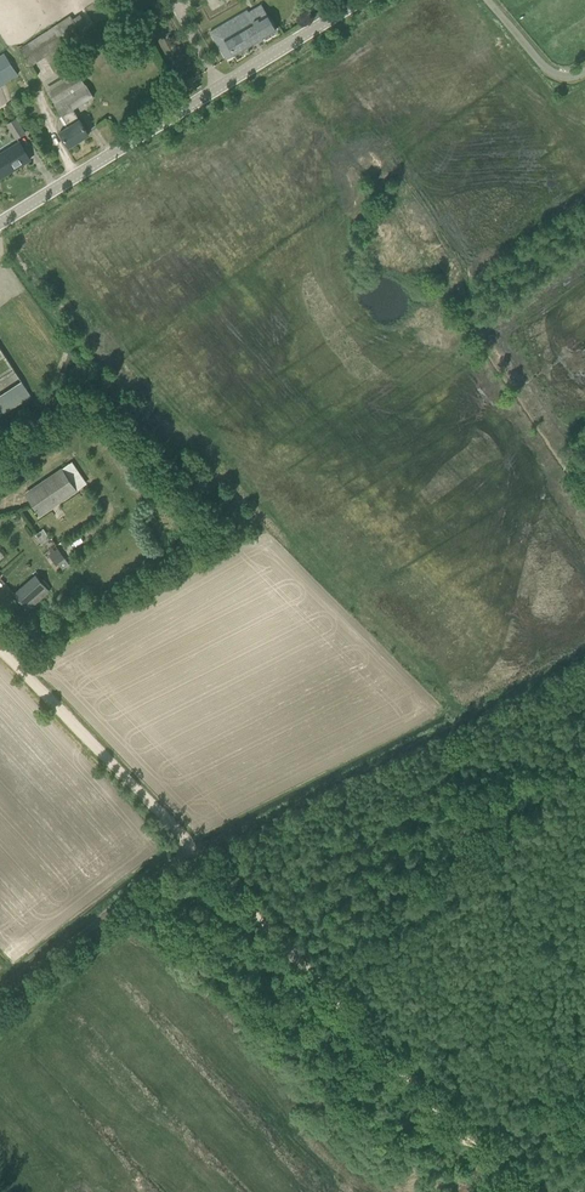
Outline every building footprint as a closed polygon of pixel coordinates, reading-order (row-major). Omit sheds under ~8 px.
[(227,59),(250,46),(276,30),(266,13),(253,21),(247,10),(210,32),(227,59)] [(30,66),(31,66),(82,32),(71,16),(19,49),(30,66)] [(0,56),(0,86),(18,74),(4,53),(0,56)] [(73,109),(93,97),(94,96),(86,84),(85,84),(78,72),(48,91),(55,103),(54,103),(62,116),(64,114),(71,125),(60,132),(69,146),(89,134),(80,119),(73,109)] [(17,138),(25,133),(16,119),(8,124),(17,138)] [(31,159),(20,142),(0,154),(0,178),(31,159)] [(21,381),(0,394),(0,414),(30,394),(21,381)] [(40,515),(77,490),(62,468),(37,485),(46,497),(33,505),(40,515)] [(40,542),(49,537),(43,527),(34,533),(40,542)] [(50,549),(53,563),(63,561),(60,547),(50,549)] [(35,569),(13,589),(26,605),(49,585),(35,569)]
